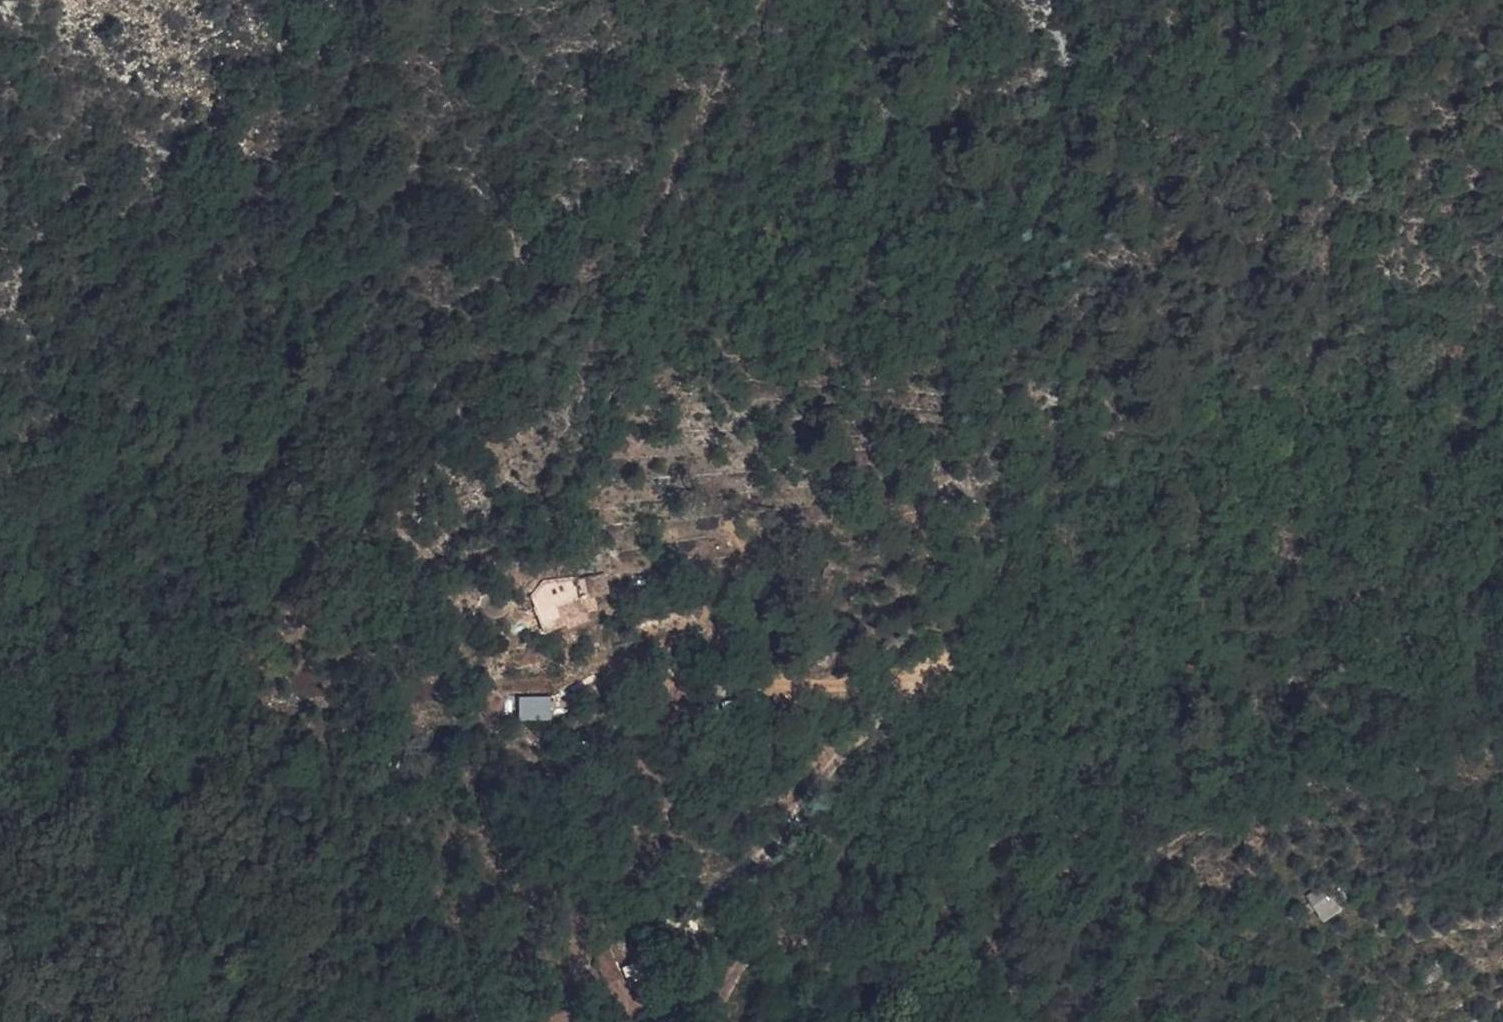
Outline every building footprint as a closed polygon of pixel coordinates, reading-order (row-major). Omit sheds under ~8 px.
[(612,582),(582,581),(582,591),(552,599),(556,630),(584,617),(583,604),(613,603),(612,582)] [(1330,881),(1310,891),(1324,919),(1344,909),(1330,881)]
